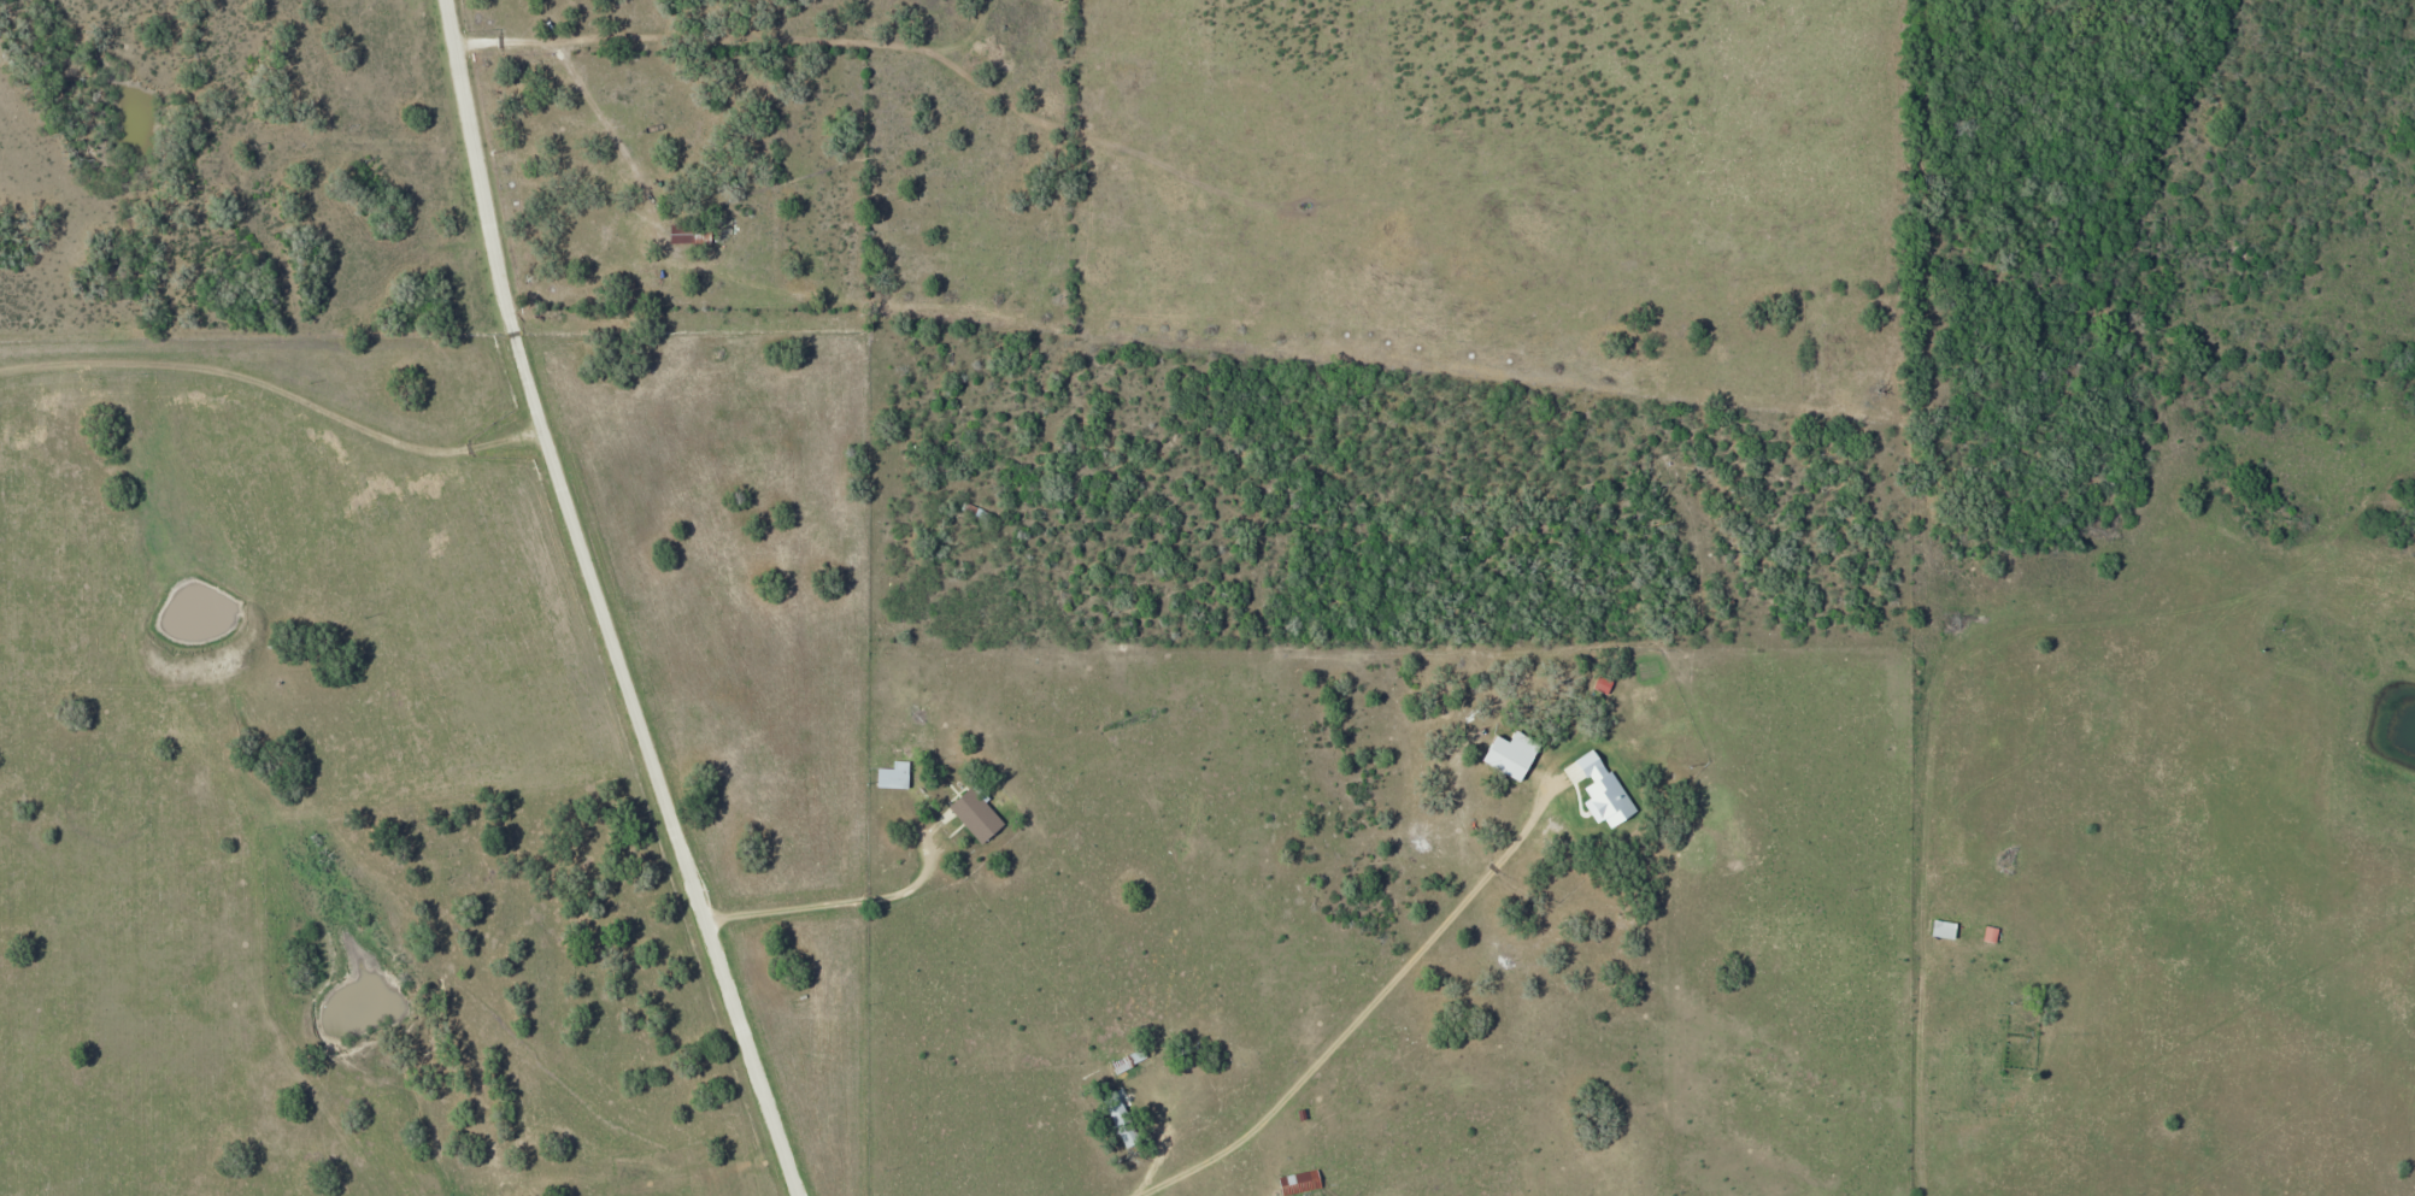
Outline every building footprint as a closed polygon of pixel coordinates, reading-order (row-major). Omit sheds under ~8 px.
[(671,226),(674,244),(691,241),(688,222),(671,226)] [(1514,724),(1509,733),(1497,727),(1481,755),(1520,774),(1533,748),(1522,743),(1528,731),(1514,724)] [(879,760),(879,780),(909,782),(909,754),(894,754),(895,761),(879,760)] [(971,783),(1004,818),(985,836),(950,799),(971,783)] [(1934,913),(1957,917),(1953,935),(1931,930),(1934,913)] [(1984,920),(1982,936),(1997,937),(1999,923),(1984,920)] [(1125,1068),(1149,1057),(1145,1048),(1121,1059),(1125,1068)] [(1122,1097),(1108,1103),(1127,1149),(1140,1143),(1122,1097)] [(1324,1188),(1320,1169),(1280,1175),(1284,1195),(1324,1188)]
